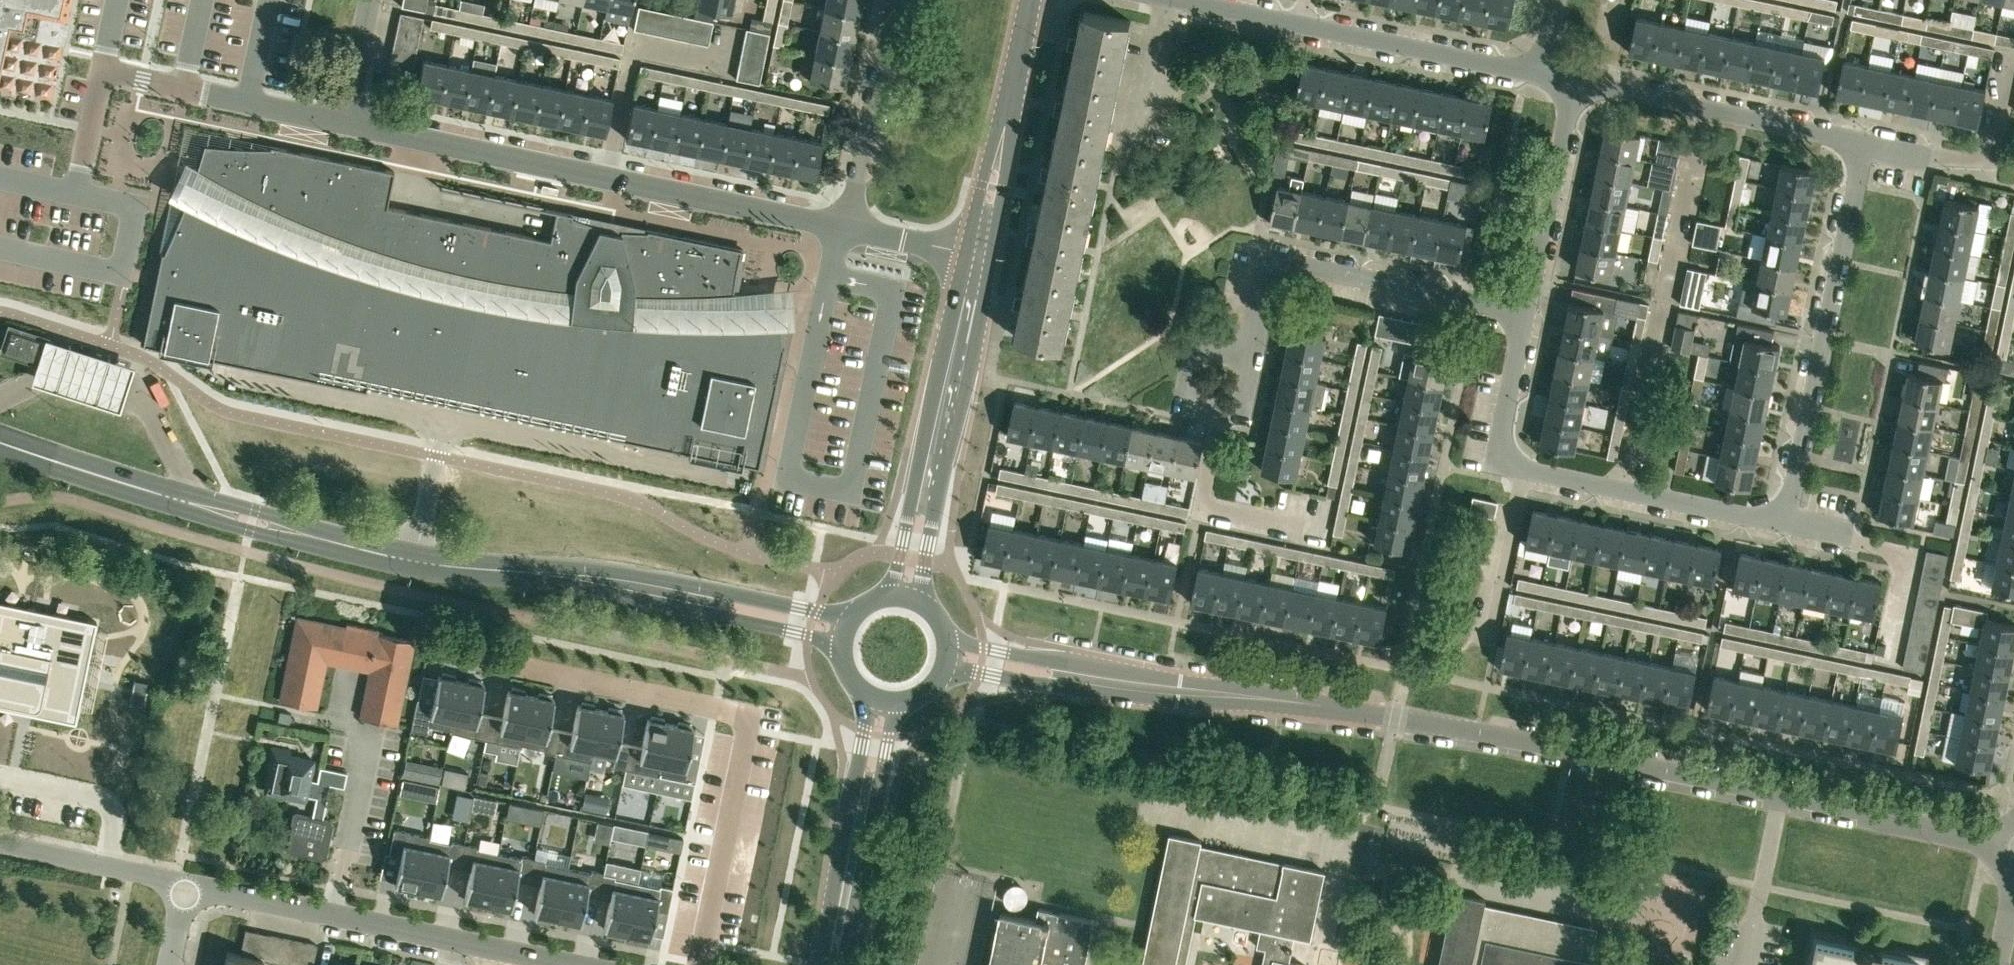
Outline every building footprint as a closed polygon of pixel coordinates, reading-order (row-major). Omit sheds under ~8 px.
[(51,98),(71,0),(0,0),(0,87),(51,98)] [(402,6),(425,10),(427,0),(403,0),(402,6)] [(606,6),(631,11),(633,0),(608,0),(606,6)] [(733,0),(697,0),(696,5),(731,12),(733,0)] [(762,19),(772,20),(776,0),(766,0),(762,19)] [(777,21),(786,23),(791,0),(782,0),(777,21)] [(861,0),(825,0),(824,7),(858,14),(861,0)] [(1440,0),(1416,0),(1414,6),(1438,11),(1440,0)] [(1465,0),(1440,0),(1438,11),(1461,16),(1465,0)] [(1489,0),(1465,0),(1461,16),(1485,21),(1489,0)] [(1485,21),(1509,26),(1515,0),(1489,0),(1485,21)] [(1763,0),(1739,0),(1738,4),(1761,9),(1763,0)] [(1785,14),(1787,5),(1763,0),(1761,9),(1785,14)] [(1812,3),(1836,8),(1837,0),(1813,0),(1812,3)] [(435,3),(433,13),(457,18),(459,8),(435,3)] [(1878,18),(1880,9),(1856,4),(1854,13),(1878,18)] [(639,5),(634,29),(646,31),(651,8),(639,5)] [(696,5),(693,17),(701,18),(714,21),(716,10),(696,5)] [(1808,19),(1810,10),(1787,5),(1785,14),(1808,19)] [(854,37),(858,14),(824,7),(819,30),(854,37)] [(459,8),(457,18),(480,22),(482,13),(459,8)] [(651,8),(646,31),(659,34),(664,10),(651,8)] [(1901,23),(1903,14),(1880,9),(1878,18),(1901,23)] [(664,10),(659,34),(671,37),(676,13),(664,10)] [(1070,36),(1068,48),(1076,50),(1070,76),(1117,86),(1131,20),(1084,10),(1079,37),(1070,36)] [(1810,10),(1808,19),(1832,24),(1834,15),(1810,10)] [(397,24),(421,29),(423,17),(400,12),(397,24)] [(482,13),(480,22),(504,27),(506,18),(482,13)] [(676,13),(671,37),(684,39),(689,16),(676,13)] [(1925,27),(1927,19),(1903,14),(1901,23),(1925,27)] [(689,16),(684,39),(696,42),(701,18),(689,16)] [(1654,56),(1661,22),(1637,17),(1629,51),(1654,56)] [(506,18),(504,27),(527,32),(529,23),(506,18)] [(701,18),(696,42),(709,44),(714,21),(701,18)] [(432,19),(430,28),(454,33),(456,24),(432,19)] [(1874,33),(1876,24),(1853,19),(1851,28),(1874,33)] [(1948,32),(1950,23),(1927,19),(1925,27),(1948,32)] [(777,21),(773,45),(781,46),(786,23),(777,21)] [(1677,61),(1684,26),(1661,22),(1654,56),(1677,61)] [(529,23),(527,32),(551,37),(553,28),(529,23)] [(1972,37),(1974,28),(1950,23),(1948,32),(1972,37)] [(418,40),(421,29),(397,24),(395,35),(418,40)] [(456,24),(454,33),(477,37),(479,29),(456,24)] [(1898,38),(1900,28),(1876,24),(1874,33),(1898,38)] [(1701,66),(1708,31),(1684,26),(1677,61),(1701,66)] [(553,28),(551,37),(574,41),(576,32),(553,28)] [(746,28),(743,41),(767,46),(770,33),(746,28)] [(1921,42),(1923,33),(1900,28),(1898,38),(1921,42)] [(1995,42),(1997,33),(1974,28),(1972,37),(1995,42)] [(479,29),(477,37),(501,42),(503,33),(479,29)] [(849,61),(854,37),(819,30),(814,54),(849,61)] [(1724,71),(1731,36),(1708,31),(1701,66),(1724,71)] [(576,32),(574,41),(598,46),(600,37),(576,32)] [(503,33),(501,42),(524,47),(526,38),(503,33)] [(1945,47),(1947,38),(1923,33),(1921,42),(1945,47)] [(1997,33),(1995,42),(2013,46),(2013,37),(1997,33)] [(416,52),(418,40),(395,35),(393,47),(416,52)] [(1748,76),(1755,41),(1731,36),(1724,71),(1748,76)] [(600,37),(598,46),(621,51),(623,42),(600,37)] [(526,38),(524,47),(548,52),(549,43),(526,38)] [(1968,52),(1970,43),(1947,38),(1945,47),(1968,52)] [(743,41),(741,53),(764,58),(767,46),(743,41)] [(1771,81),(1778,46),(1755,41),(1748,76),(1771,81)] [(549,43),(548,52),(571,57),(573,48),(549,43)] [(1970,43),(1968,52),(1992,57),(1994,48),(1970,43)] [(773,45),(765,82),(773,84),(781,46),(773,45)] [(1794,86),(1802,51),(1778,46),(1771,81),(1794,86)] [(414,64),(416,52),(393,47),(390,59),(414,64)] [(573,48),(571,57),(595,62),(596,53),(573,48)] [(1802,51),(1794,86),(1819,91),(1826,56),(1802,51)] [(596,53),(595,62),(618,67),(620,58),(596,53)] [(741,53),(738,66),(762,71),(764,58),(741,53)] [(844,85),(849,61),(814,54),(809,78),(844,85)] [(411,75),(414,64),(390,59),(388,70),(411,75)] [(440,99),(447,64),(423,59),(416,94),(440,99)] [(1860,99),(1868,65),(1843,60),(1836,94),(1860,99)] [(1321,102),(1328,67),(1304,62),(1297,97),(1321,102)] [(463,103),(471,69),(447,64),(440,99),(463,103)] [(641,65),(639,73),(662,78),(664,69),(641,65)] [(1884,104),(1891,70),(1868,65),(1860,99),(1884,104)] [(738,66),(736,79),(759,83),(762,71),(738,66)] [(1344,107),(1352,72),(1328,67),(1321,102),(1344,107)] [(487,108),(494,74),(471,69),(463,103),(487,108)] [(664,69),(662,78),(686,83),(688,74),(664,69)] [(1907,109),(1915,74),(1891,70),(1884,104),(1907,109)] [(1368,112),(1375,77),(1352,72),(1344,107),(1368,112)] [(510,113),(517,79),(494,74),(487,108),(510,113)] [(688,74),(686,83),(709,88),(711,79),(688,74)] [(1931,114),(1938,79),(1915,74),(1907,109),(1931,114)] [(1057,100),(1054,113),(1062,115),(1057,141),(1104,151),(1117,86),(1070,76),(1065,102),(1057,100)] [(1391,117),(1399,82),(1375,77),(1368,112),(1391,117)] [(534,118),(541,83),(517,79),(510,113),(534,118)] [(711,79),(709,88),(733,93),(735,84),(711,79)] [(1954,119),(1962,84),(1938,79),(1931,114),(1954,119)] [(1415,122),(1422,87),(1399,82),(1391,117),(1415,122)] [(557,123),(564,88),(541,83),(534,118),(557,123)] [(735,84),(733,93),(756,98),(758,89),(735,84)] [(1962,84),(1954,119),(1979,124),(1986,89),(1962,84)] [(1438,127),(1445,92),(1422,87),(1415,122),(1438,127)] [(581,128),(588,93),(564,88),(557,123),(581,128)] [(758,89),(756,98),(780,103),(782,94),(758,89)] [(1462,131),(1469,97),(1445,92),(1438,127),(1462,131)] [(588,93),(581,128),(605,133),(612,98),(588,93)] [(782,94),(780,103),(803,108),(805,99),(782,94)] [(1469,97),(1462,131),(1486,137),(1493,102),(1469,97)] [(805,99),(803,108),(827,113),(829,104),(805,99)] [(649,142),(656,107),(632,102),(625,137),(649,142)] [(673,147),(680,112),(656,107),(649,142),(673,147)] [(696,152),(703,117),(680,112),(673,147),(696,152)] [(720,157),(727,122),(703,117),(696,152),(720,157)] [(743,162),(750,127),(727,122),(720,157),(743,162)] [(1601,151),(1636,158),(1641,134),(1607,126),(1601,151)] [(767,167),(774,132),(750,127),(743,162),(767,167)] [(1312,143),(1314,134),(1291,130),(1290,138),(1312,143)] [(797,137),(792,136),(774,132),(767,167),(790,172),(797,137)] [(1336,148),(1338,139),(1314,134),(1312,143),(1336,148)] [(790,172),(792,172),(814,177),(822,142),(797,137),(790,172)] [(1683,143),(1674,141),(1660,137),(1656,153),(1670,156),(1669,165),(1678,167),(1683,143)] [(1359,153),(1361,144),(1338,139),(1336,148),(1359,153)] [(1043,166),(1040,178),(1049,180),(1043,206),(1090,216),(1104,151),(1057,141),(1051,167),(1043,166)] [(758,466),(765,435),(784,343),(781,343),(780,320),(765,321),(741,322),(730,322),(731,309),(733,291),(736,270),(741,248),(656,231),(645,228),(645,230),(628,230),(621,229),(611,227),(600,225),(590,222),(573,216),(574,214),(556,210),(550,238),(387,205),(394,170),(269,144),(269,147),(249,146),(227,146),(208,144),(205,143),(197,170),(193,181),(186,199),(183,207),(172,234),(165,250),(162,249),(143,343),(366,389),(367,385),(755,465),(758,466)] [(1309,158),(1311,149),(1288,144),(1286,153),(1309,158)] [(1383,158),(1385,149),(1361,144),(1359,153),(1383,158)] [(1333,163),(1335,154),(1311,149),(1309,158),(1333,163)] [(1406,163),(1408,154),(1385,149),(1383,158),(1406,163)] [(1631,181),(1636,158),(1601,151),(1597,174),(1631,181)] [(1356,168),(1358,159),(1335,154),(1333,163),(1356,168)] [(1430,168),(1431,159),(1408,154),(1406,163),(1430,168)] [(1736,179),(1746,181),(1750,157),(1741,155),(1736,179)] [(1380,173),(1382,164),(1358,159),(1356,168),(1380,173)] [(1453,173),(1455,164),(1431,159),(1430,168),(1453,173)] [(1777,187),(1812,194),(1817,170),(1782,163),(1777,187)] [(1403,178),(1405,169),(1382,164),(1380,173),(1403,178)] [(1455,164),(1453,173),(1477,178),(1479,169),(1455,164)] [(1673,190),(1678,167),(1669,165),(1664,188),(1673,190)] [(1427,183),(1428,174),(1405,169),(1403,178),(1427,183)] [(1450,187),(1452,179),(1428,174),(1427,183),(1450,187)] [(1626,205),(1631,181),(1597,174),(1592,198),(1626,205)] [(1271,219),(1295,225),(1303,190),(1305,178),(1293,176),(1291,187),(1278,185),(1271,219)] [(1452,179),(1450,187),(1474,192),(1476,184),(1452,179)] [(1744,188),(1746,181),(1736,179),(1731,202),(1741,204),(1747,205),(1750,189),(1744,188)] [(559,188),(542,185),(541,192),(558,195),(559,188)] [(1807,218),(1812,194),(1777,187),(1772,211),(1807,218)] [(1668,214),(1673,190),(1664,188),(1659,212),(1668,214)] [(1319,230),(1326,195),(1303,190),(1295,225),(1319,230)] [(1342,234),(1350,200),(1326,195),(1319,230),(1342,234)] [(1622,228),(1626,205),(1592,198),(1587,221),(1622,228)] [(1940,222),(1975,229),(1980,205),(1945,198),(1940,222)] [(1366,239),(1373,204),(1350,200),(1342,234),(1366,239)] [(1736,228),(1741,204),(1731,202),(1727,226),(1736,228)] [(1389,244),(1397,209),(1373,204),(1366,239),(1389,244)] [(1030,230),(1027,243),(1035,245),(1030,271),(1077,281),(1090,216),(1043,206),(1038,232),(1030,230)] [(1413,249),(1420,214),(1397,209),(1389,244),(1413,249)] [(1802,241),(1807,218),(1772,211),(1767,234),(1802,241)] [(1663,237),(1668,214),(1659,212),(1654,235),(1663,237)] [(1436,254),(1443,219),(1420,214),(1413,249),(1436,254)] [(1443,219),(1436,254),(1460,259),(1468,224),(1443,219)] [(1698,219),(1693,244),(1715,248),(1720,224),(1698,219)] [(1617,252),(1622,228),(1587,221),(1582,245),(1617,252)] [(1970,253),(1975,229),(1940,222),(1935,246),(1970,253)] [(1797,265),(1802,241),(1767,234),(1762,258),(1797,265)] [(1658,261),(1663,237),(1654,235),(1649,259),(1658,261)] [(2013,247),(2013,237),(2007,236),(2002,259),(2011,261),(2013,247)] [(1612,276),(1617,252),(1582,245),(1577,269),(1612,276)] [(1935,246),(1930,269),(1965,276),(1970,253),(1935,246)] [(1726,275),(1731,251),(1722,249),(1717,273),(1726,275)] [(1792,288),(1797,265),(1762,258),(1758,281),(1792,288)] [(1653,284),(1658,261),(1649,259),(1644,282),(1653,284)] [(2006,285),(2011,261),(2002,259),(1997,283),(2006,285)] [(1708,270),(1688,266),(1683,290),(1703,294),(1708,270)] [(1960,300),(1965,276),(1930,269),(1925,293),(1960,300)] [(1016,295),(1013,308),(1022,309),(1016,336),(1063,346),(1068,319),(1077,281),(1030,271),(1024,297),(1016,295)] [(1787,313),(1792,288),(1758,281),(1752,305),(1787,313)] [(2001,308),(2006,285),(1997,283),(1992,306),(2001,308)] [(1600,332),(1610,334),(1618,296),(1583,289),(1580,303),(1570,301),(1565,325),(1600,332)] [(1955,323),(1960,300),(1925,293),(1920,316),(1955,323)] [(1642,341),(1646,318),(1649,303),(1641,302),(1633,339),(1642,341)] [(1996,332),(2001,308),(1992,306),(1987,330),(1996,332)] [(2013,324),(2013,311),(2007,309),(2003,333),(2012,335),(2013,324)] [(1387,337),(1392,315),(1380,313),(1376,334),(1387,337)] [(1398,339),(1402,318),(1392,315),(1387,337),(1398,339)] [(1950,347),(1955,323),(1920,316),(1915,340),(1950,347)] [(1409,341),(1413,320),(1402,318),(1398,339),(1409,341)] [(1419,343),(1424,322),(1413,320),(1409,341),(1419,343)] [(1424,322),(1419,343),(1431,346),(1435,325),(1424,322)] [(1781,345),(1771,343),(1773,330),(1739,323),(1731,360),(1741,362),(1776,369),(1781,345)] [(1691,352),(1696,328),(1676,324),(1671,348),(1691,352)] [(1595,356),(1600,332),(1565,325),(1560,349),(1595,356)] [(3,350),(38,361),(46,339),(10,327),(3,350)] [(1287,351),(1322,359),(1327,334),(1292,327),(1287,351)] [(1991,355),(1996,332),(1987,330),(1983,354),(1991,355)] [(2007,359),(2012,335),(2003,333),(1998,357),(2007,359)] [(33,377),(122,406),(135,368),(46,339),(38,361),(33,377)] [(1637,365),(1642,341),(1633,339),(1628,363),(1637,365)] [(1354,365),(1363,367),(1368,344),(1359,342),(1354,365)] [(1369,369),(1378,371),(1383,347),(1374,345),(1369,369)] [(1590,379),(1595,356),(1560,349),(1555,372),(1590,379)] [(1317,382),(1322,359),(1287,351),(1282,375),(1317,382)] [(1444,384),(1449,360),(1404,351),(1399,375),(1409,377),(1444,384)] [(1704,379),(1709,355),(1700,353),(1695,377),(1704,379)] [(1771,392),(1776,369),(1741,362),(1736,385),(1771,392)] [(1632,388),(1637,365),(1628,363),(1623,386),(1632,388)] [(1358,391),(1363,367),(1354,365),(1349,389),(1358,391)] [(1373,394),(1378,371),(1369,369),(1364,392),(1373,394)] [(1904,396),(1939,403),(1944,379),(1909,371),(1904,396)] [(1585,403),(1590,379),(1555,372),(1550,396),(1585,403)] [(1312,406),(1317,382),(1282,375),(1277,398),(1312,406)] [(1439,408),(1444,384),(1409,377),(1404,401),(1439,408)] [(1699,402),(1704,379),(1695,377),(1691,400),(1699,402)] [(1766,416),(1771,392),(1736,385),(1731,409),(1766,416)] [(1627,412),(1632,388),(1623,386),(1618,410),(1627,412)] [(1971,410),(1980,412),(1985,388),(1976,386),(1971,410)] [(1353,414),(1358,391),(1349,389),(1344,412),(1353,414)] [(1986,413),(1995,415),(2000,391),(1991,389),(1986,413)] [(1368,418),(1373,394),(1364,392),(1359,416),(1368,418)] [(1580,426),(1585,403),(1550,396),(1545,419),(1580,426)] [(1934,426),(1939,403),(1904,396),(1899,419),(1934,426)] [(1307,429),(1312,406),(1277,398),(1272,422),(1307,429)] [(1029,453),(1032,440),(1039,405),(1015,400),(1008,435),(1005,448),(1029,453)] [(1695,426),(1699,402),(1691,400),(1686,424),(1695,426)] [(1434,431),(1439,408),(1404,401),(1400,424),(1434,431)] [(1055,445),(1063,410),(1039,405),(1032,440),(1055,445)] [(1761,439),(1766,416),(1731,409),(1726,432),(1761,439)] [(1079,450),(1086,415),(1063,410),(1055,445),(1079,450)] [(1622,435),(1627,412),(1618,410),(1613,433),(1622,435)] [(1975,435),(1980,412),(1971,410),(1966,433),(1975,435)] [(1348,438),(1353,414),(1344,412),(1339,436),(1348,438)] [(1990,438),(1995,415),(1986,413),(1981,436),(1990,438)] [(1102,455),(1110,420),(1086,415),(1079,450),(1102,455)] [(1363,441),(1368,418),(1359,416),(1354,439),(1363,441)] [(1575,451),(1580,426),(1545,419),(1540,443),(1575,451)] [(1929,450),(1934,426),(1899,419),(1894,443),(1929,450)] [(1126,460),(1133,425),(1110,420),(1102,455),(1126,460)] [(1302,453),(1307,429),(1272,422),(1267,445),(1302,453)] [(1429,455),(1434,431),(1400,424),(1395,448),(1429,455)] [(1690,449),(1695,426),(1686,424),(1681,447),(1690,449)] [(1149,465),(1157,430),(1133,425),(1126,460),(1149,465)] [(1173,470),(1180,435),(1157,430),(1149,465),(1173,470)] [(1756,463),(1761,439),(1726,432),(1721,456),(1756,463)] [(1617,459),(1622,435),(1613,433),(1608,457),(1617,459)] [(1970,459),(1975,435),(1966,433),(1961,457),(1970,459)] [(1180,435),(1173,470),(1197,475),(1204,440),(1180,435)] [(1343,461),(1348,438),(1339,436),(1334,459),(1343,461)] [(1985,461),(1990,438),(1981,436),(1976,460),(1985,461)] [(1359,465),(1363,441),(1354,439),(1349,463),(1359,465)] [(1924,473),(1929,450),(1894,443),(1889,466),(1924,473)] [(1297,477),(1302,453),(1267,445),(1262,470),(1297,477)] [(1685,473),(1690,449),(1681,447),(1676,471),(1685,473)] [(1425,478),(1429,455),(1395,448),(1390,471),(1425,478)] [(1751,487),(1756,463),(1721,456),(1716,480),(1751,487)] [(1965,482),(1970,459),(1961,457),(1956,480),(1965,482)] [(1338,485),(1343,461),(1334,459),(1329,483),(1338,485)] [(1980,485),(1985,461),(1976,460),(1971,483),(1980,485)] [(1354,488),(1359,465),(1349,463),(1344,486),(1354,488)] [(1919,497),(1924,473),(1889,466),(1884,490),(1919,497)] [(1023,481),(1025,473),(1002,468),(1000,476),(1023,481)] [(1420,502),(1425,478),(1390,471),(1385,495),(1420,502)] [(1047,486),(1049,477),(1025,473),(1023,481),(1047,486)] [(1070,491),(1072,482),(1049,477),(1047,486),(1070,491)] [(1960,506),(1965,482),(1956,480),(1951,504),(1960,506)] [(1094,496),(1096,487),(1072,482),(1070,491),(1094,496)] [(1020,497),(1022,487),(999,483),(997,492),(1020,497)] [(1975,508),(1980,485),(1971,483),(1966,507),(1975,508)] [(1349,512),(1354,488),(1344,486),(1339,510),(1349,512)] [(1044,502),(1046,492),(1022,487),(1020,497),(1044,502)] [(1117,501),(1119,492),(1096,487),(1094,496),(1117,501)] [(1914,521),(1919,497),(1884,490),(1879,514),(1914,521)] [(1067,507),(1069,497),(1046,492),(1044,502),(1067,507)] [(1141,506),(1143,497),(1119,492),(1117,501),(1141,506)] [(1415,525),(1420,502),(1385,495),(1380,518),(1415,525)] [(1471,510),(1494,516),(1498,502),(1474,496),(1471,510)] [(1091,512),(1093,502),(1069,497),(1067,507),(1091,512)] [(1164,511),(1166,502),(1143,497),(1141,506),(1164,511)] [(1114,517),(1116,507),(1093,502),(1091,512),(1114,517)] [(1166,502),(1164,511),(1188,516),(1191,507),(1166,502)] [(1955,529),(1960,506),(1951,504),(1946,527),(1955,529)] [(1138,521),(1140,512),(1116,507),(1114,517),(1138,521)] [(1971,532),(1975,508),(1966,507),(1961,530),(1971,532)] [(1550,549),(1557,514),(1533,509),(1526,543),(1550,549)] [(1344,536),(1349,512),(1339,510),(1334,534),(1344,536)] [(1161,526),(1163,516),(1140,512),(1138,521),(1161,526)] [(1574,553),(1581,519),(1557,514),(1550,549),(1574,553)] [(2007,515),(2002,538),(2013,541),(2013,517),(2007,515)] [(1163,516),(1161,526),(1186,531),(1186,527),(1188,521),(1163,516)] [(1410,549),(1415,525),(1380,518),(1375,542),(1410,549)] [(1597,558),(1604,523),(1581,519),(1574,553),(1597,558)] [(1006,563),(1014,528),(989,523),(982,558),(1006,563)] [(1621,563),(1628,528),(1604,523),(1597,558),(1621,563)] [(1030,568),(1037,533),(1014,528),(1006,563),(1030,568)] [(1644,568),(1651,533),(1628,528),(1621,563),(1644,568)] [(1229,543),(1231,534),(1208,530),(1208,532),(1206,538),(1229,543)] [(1966,555),(1971,532),(1961,530),(1957,553),(1966,555)] [(1053,573),(1061,538),(1037,533),(1030,568),(1053,573)] [(1668,573),(1675,538),(1651,533),(1644,568),(1668,573)] [(1253,548),(1254,539),(1231,534),(1229,543),(1253,548)] [(1077,578),(1084,543),(1061,538),(1053,573),(1077,578)] [(1691,578),(1698,543),(1675,538),(1668,573),(1691,578)] [(2002,538),(1997,562),(2013,565),(2013,541),(2002,538)] [(1276,553),(1278,544),(1254,539),(1253,548),(1276,553)] [(1100,583),(1108,548),(1084,543),(1077,578),(1100,583)] [(1698,543),(1691,578),(1715,583),(1723,548),(1698,543)] [(1299,558),(1301,549),(1278,544),(1276,553),(1299,558)] [(1124,587),(1131,553),(1108,548),(1100,583),(1124,587)] [(1323,563),(1325,554),(1301,549),(1299,558),(1323,563)] [(1925,560),(1946,565),(1948,554),(1927,550),(1925,560)] [(1757,592),(1765,557),(1740,552),(1733,587),(1757,592)] [(1147,592),(1155,558),(1131,553),(1124,587),(1147,592)] [(1961,579),(1966,555),(1957,553),(1952,577),(1961,579)] [(1346,568),(1348,559),(1325,554),(1323,563),(1346,568)] [(1781,597),(1788,562),(1765,557),(1757,592),(1781,597)] [(1155,558),(1147,592),(1172,597),(1179,563),(1155,558)] [(1370,573),(1372,564),(1348,559),(1346,568),(1370,573)] [(1944,575),(1946,565),(1925,560),(1923,571),(1944,575)] [(1804,602),(1811,567),(1788,562),(1781,597),(1804,602)] [(1997,562),(1992,586),(2013,591),(2013,565),(1997,562)] [(1372,564),(1370,573),(1394,578),(1396,569),(1372,564)] [(1216,607),(1223,572),(1199,567),(1192,602),(1216,607)] [(1828,606),(1835,572),(1811,567),(1804,602),(1828,606)] [(1941,586),(1944,575),(1923,571),(1921,582),(1941,586)] [(1239,612),(1247,577),(1223,572),(1216,607),(1239,612)] [(1851,611),(1858,576),(1835,572),(1828,606),(1851,611)] [(1858,576),(1851,611),(1875,616),(1883,582),(1858,576)] [(1263,617),(1270,582),(1247,577),(1239,612),(1263,617)] [(1541,592),(1543,583),(1520,578),(1518,587),(1541,592)] [(1286,621),(1293,587),(1270,582),(1263,617),(1286,621)] [(1939,597),(1941,586),(1921,582),(1919,592),(1939,597)] [(1564,597),(1566,588),(1543,583),(1541,592),(1564,597)] [(1310,626),(1317,592),(1293,587),(1286,621),(1310,626)] [(1588,602),(1590,592),(1566,588),(1564,597),(1588,602)] [(1333,631),(1340,597),(1317,592),(1310,626),(1333,631)] [(1611,607),(1613,597),(1590,592),(1588,602),(1611,607)] [(1937,607),(1939,597),(1919,592),(1916,603),(1937,607)] [(1538,607),(1540,597),(1517,593),(1515,602),(1538,607)] [(1357,636),(1364,601),(1340,597),(1333,631),(1357,636)] [(1561,612),(1563,602),(1540,597),(1538,607),(1561,612)] [(1635,612),(1637,602),(1613,597),(1611,607),(1635,612)] [(28,708),(33,709),(33,710),(33,711),(33,712),(34,713),(35,713),(76,722),(97,621),(0,601),(0,702),(28,708)] [(1364,601),(1357,636),(1381,641),(1388,607),(1364,601)] [(1585,617),(1587,607),(1563,602),(1561,612),(1585,617)] [(1658,617),(1660,607),(1637,602),(1635,612),(1658,617)] [(1935,618),(1937,607),(1916,603),(1914,614),(1935,618)] [(1987,619),(1989,611),(1955,604),(1954,607),(1946,605),(1940,634),(1949,636),(1952,620),(1984,626),(1985,618),(1987,619)] [(1608,622),(1610,612),(1587,607),(1585,617),(1608,622)] [(1682,622),(1684,612),(1660,607),(1658,617),(1682,622)] [(1632,627),(1634,617),(1610,612),(1608,622),(1632,627)] [(1684,612),(1682,622),(1706,627),(1708,617),(1684,612)] [(1933,629),(1935,618),(1914,614),(1912,624),(1933,629)] [(297,616),(280,699),(317,707),(326,661),(369,670),(360,716),(397,724),(414,641),(378,633),(379,630),(347,623),(346,626),(297,616)] [(1655,632),(1657,622),(1634,617),(1632,627),(1655,632)] [(1984,626),(1980,642),(2013,649),(2013,624),(1987,619),(1985,618),(1984,626)] [(1748,635),(1750,626),(1726,621),(1725,630),(1748,635)] [(1679,637),(1681,627),(1657,622),(1655,632),(1679,637)] [(1930,639),(1933,629),(1912,624),(1910,635),(1930,639)] [(1772,640),(1774,631),(1750,626),(1748,635),(1772,640)] [(1681,627),(1679,637),(1703,642),(1705,632),(1681,627)] [(1795,645),(1797,636),(1774,631),(1772,640),(1795,645)] [(1524,671),(1532,637),(1507,632),(1500,666),(1524,671)] [(1944,659),(1949,636),(1940,634),(1935,658),(1944,659)] [(1928,650),(1930,639),(1910,635),(1908,646),(1928,650)] [(1745,650),(1747,641),(1724,636),(1722,646),(1745,650)] [(1819,650),(1821,641),(1797,636),(1795,645),(1819,650)] [(1548,676),(1555,641),(1532,637),(1524,671),(1548,676)] [(1571,681),(1579,646),(1555,641),(1548,676),(1571,681)] [(1768,655),(1770,646),(1747,641),(1745,650),(1768,655)] [(1842,655),(1844,646),(1821,641),(1819,650),(1842,655)] [(1975,666),(2010,673),(2013,655),(2013,649),(1980,642),(1975,666)] [(1595,686),(1602,651),(1579,646),(1571,681),(1595,686)] [(1792,660),(1794,651),(1770,646),(1768,655),(1792,660)] [(1844,646),(1842,655),(1872,661),(1874,652),(1844,646)] [(1926,661),(1928,650),(1908,646),(1905,656),(1926,661)] [(1618,691),(1626,656),(1602,651),(1595,686),(1618,691)] [(1815,665),(1817,656),(1794,651),(1792,660),(1815,665)] [(1642,696),(1649,661),(1626,656),(1618,691),(1642,696)] [(1839,670),(1841,660),(1817,656),(1815,665),(1839,670)] [(1924,671),(1926,661),(1905,656),(1903,667),(1924,671)] [(1939,683),(1944,659),(1935,658),(1930,681),(1939,683)] [(1862,675),(1864,665),(1841,660),(1839,670),(1862,675)] [(1665,701),(1673,666),(1649,661),(1642,696),(1665,701)] [(1886,680),(1888,670),(1864,665),(1862,675),(1886,680)] [(1673,666),(1665,701),(1690,706),(1697,671),(1673,666)] [(1975,666),(1970,689),(2005,697),(2010,673),(1975,666)] [(1888,670),(1886,680),(1909,684),(1911,675),(1888,670)] [(451,731),(462,679),(455,678),(456,674),(442,672),(442,675),(438,674),(432,703),(417,699),(411,729),(427,732),(428,724),(450,729),(450,731),(451,731)] [(1731,715),(1739,680),(1714,675),(1707,710),(1731,715)] [(486,738),(491,715),(479,712),(485,684),(482,683),(482,680),(469,677),(468,681),(462,679),(451,731),(486,738)] [(147,682),(136,680),(131,703),(142,705),(147,682)] [(1755,720),(1762,685),(1739,680),(1731,715),(1755,720)] [(1934,706),(1939,683),(1930,681),(1925,704),(1934,706)] [(1778,724),(1786,690),(1762,685),(1755,720),(1778,724)] [(486,738),(521,746),(531,694),(525,692),(525,689),(512,686),(511,690),(508,689),(502,717),(491,715),(486,738)] [(1970,689),(1965,713),(2000,720),(2005,697),(1970,689)] [(1802,729),(1809,695),(1786,690),(1778,724),(1802,729)] [(531,694),(521,746),(522,743),(544,748),(543,750),(555,753),(560,729),(549,727),(555,699),(551,698),(552,695),(539,692),(538,695),(531,694)] [(1825,734),(1833,699),(1809,695),(1802,729),(1825,734)] [(1849,739),(1856,704),(1833,699),(1825,734),(1849,739)] [(555,753),(590,760),(601,708),(594,707),(595,704),(582,701),(581,704),(578,704),(572,732),(560,729),(555,753)] [(1872,744),(1880,709),(1856,704),(1849,739),(1872,744)] [(1929,730),(1934,706),(1925,704),(1920,728),(1929,730)] [(608,710),(601,708),(590,760),(591,760),(593,753),(615,758),(613,765),(625,767),(630,744),(618,741),(624,713),(621,713),(622,709),(608,706),(608,710)] [(1880,709),(1872,744),(1897,749),(1904,714),(1880,709)] [(278,720),(289,723),(291,713),(280,710),(278,720)] [(1965,713),(1960,737),(1995,744),(2000,720),(1965,713)] [(660,775),(671,723),(664,722),(665,718),(651,715),(651,719),(647,718),(642,746),(630,744),(625,767),(660,775)] [(671,723),(660,775),(695,782),(700,758),(688,756),(694,728),(691,727),(691,724),(678,721),(677,724),(671,723)] [(1960,737),(1956,761),(1990,768),(1995,744),(1960,737)] [(347,772),(320,766),(317,780),(309,778),(312,763),(309,759),(301,757),(299,754),(296,756),(289,754),(287,750),(275,748),(271,751),(268,763),(271,768),(267,786),(270,791),(282,793),(287,791),(293,792),(295,796),(301,797),(306,795),(316,797),(312,816),(308,815),(307,813),(295,811),(291,813),(289,821),(292,825),(288,847),(290,852),(325,859),(327,849),(325,845),(326,841),(332,842),(333,836),(327,835),(328,831),(332,828),(333,824),(330,819),(323,818),(330,784),(344,787),(347,772)] [(432,764),(428,781),(440,783),(443,767),(432,764)] [(411,796),(414,780),(403,778),(399,794),(411,796)] [(457,793),(452,816),(468,820),(472,796),(457,793)] [(533,808),(529,825),(539,827),(542,810),(533,808)] [(645,845),(648,830),(631,827),(628,841),(645,845)] [(418,888),(429,836),(394,829),(389,852),(401,855),(395,883),(398,883),(397,887),(411,890),(411,886),(418,888)] [(1295,935),(1311,939),(1318,910),(1326,870),(1201,844),(1202,840),(1170,834),(1143,964),(1186,964),(1196,914),(1271,930),(1263,964),(1306,964),(1290,961),(1295,935)] [(447,864),(459,867),(464,843),(452,841),(451,843),(429,838),(430,836),(429,836),(418,888),(425,889),(424,892),(438,895),(438,892),(442,892),(447,864)] [(670,837),(668,848),(680,851),(682,839),(670,837)] [(481,901),(488,902),(498,853),(476,848),(477,846),(464,843),(459,867),(470,869),(465,897),(468,898),(467,901),(480,904),(481,901)] [(521,858),(498,853),(488,902),(495,903),(494,907),(507,910),(508,906),(511,907),(517,879),(529,881),(533,858),(521,855),(521,858)] [(558,917),(568,867),(545,863),(545,860),(533,858),(529,881),(540,883),(534,912),(538,912),(537,916),(550,919),(551,915),(558,917)] [(598,896),(603,872),(591,870),(591,872),(568,867),(558,917),(564,918),(564,921),(577,924),(578,921),(581,921),(587,893),(598,896)] [(603,872),(598,896),(610,898),(604,926),(607,927),(606,930),(620,933),(620,930),(627,931),(637,882),(615,877),(615,875),(603,872)] [(637,882),(627,931),(634,933),(633,936),(646,939),(647,935),(650,936),(656,908),(668,910),(673,887),(660,884),(659,886),(637,882)] [(1603,963),(1592,961),(1599,928),(1570,922),(1485,904),(1486,900),(1454,893),(1439,964),(1602,964),(1603,963)] [(1001,912),(990,964),(1086,964),(1082,964),(1091,919),(1039,908),(1037,919),(1001,912)] [(246,929),(241,953),(253,956),(258,931),(246,929)] [(1930,954),(1812,929),(1805,964),(1928,964),(1930,954)] [(258,931),(253,956),(263,958),(265,958),(270,934),(258,931)] [(270,934),(265,958),(276,961),(282,936),(270,934)] [(282,936),(276,961),(288,963),(293,938),(282,936)] [(288,963),(297,964),(300,964),(305,941),(293,938),(288,963)] [(300,964),(313,964),(317,943),(305,941),(300,964)] [(241,953),(227,951),(224,964),(262,964),(263,958),(253,956),(241,953)]
